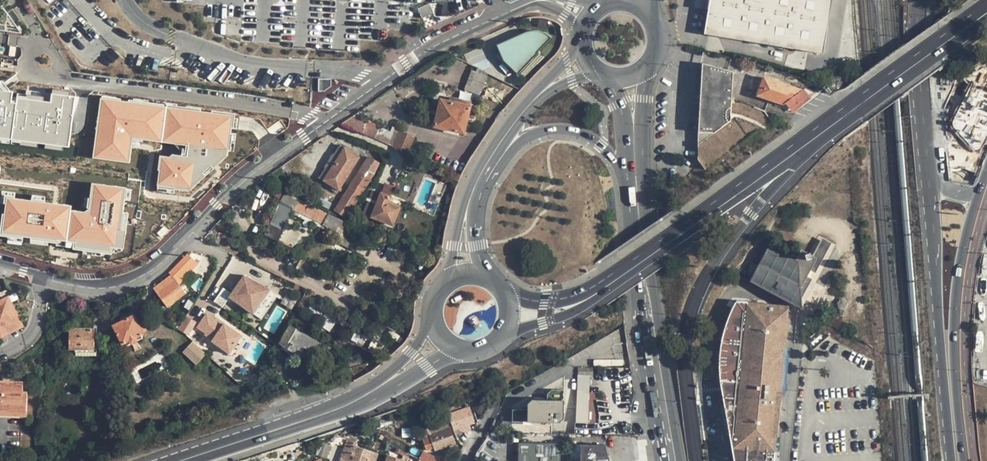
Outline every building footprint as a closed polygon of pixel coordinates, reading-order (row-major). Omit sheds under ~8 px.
[(834,0),(833,0),(712,0),(706,34),(824,55),(834,0)] [(417,9),(421,18),(433,13),(429,4),(417,9)] [(22,34),(0,7),(0,31),(22,34)] [(507,65),(516,74),(537,53),(536,52),(549,37),(547,35),(545,34),(542,32),(538,31),(534,31),(525,31),(496,44),(500,53),(502,60),(507,65)] [(507,65),(502,60),(500,53),(495,55),(505,67),(507,65)] [(704,63),(699,160),(706,170),(772,122),(766,112),(746,103),(732,103),(733,73),(704,63)] [(974,151),(978,151),(980,149),(986,135),(986,65),(963,79),(968,84),(950,124),(974,151)] [(475,72),(486,76),(487,72),(476,67),(475,72)] [(469,86),(480,90),(486,76),(475,72),(474,72),(469,86)] [(759,97),(787,105),(793,114),(818,93),(806,89),(804,91),(765,78),(759,97)] [(2,81),(0,80),(0,86),(3,90),(8,91),(9,89),(2,81)] [(0,86),(0,142),(12,144),(13,139),(39,143),(46,143),(63,146),(63,151),(67,151),(75,97),(70,96),(51,93),(27,90),(26,99),(16,97),(15,103),(11,102),(12,91),(8,91),(3,90),(0,86)] [(173,189),(188,191),(205,175),(202,172),(210,165),(213,168),(226,155),(229,133),(230,128),(232,116),(200,111),(185,109),(176,108),(155,105),(147,104),(132,102),(116,100),(101,98),(100,98),(97,116),(101,116),(99,133),(95,133),(93,148),(97,149),(95,158),(128,163),(132,138),(172,144),(178,140),(182,145),(187,146),(186,157),(180,156),(171,155),(169,157),(159,155),(157,170),(158,171),(156,186),(173,188),(173,189)] [(440,98),(434,127),(464,134),(470,105),(440,98)] [(354,115),(341,124),(374,138),(377,132),(379,126),(354,115)] [(390,137),(387,143),(390,144),(408,152),(415,137),(400,130),(399,131),(394,129),(390,137)] [(377,132),(374,138),(387,143),(390,137),(377,132)] [(13,139),(12,144),(38,147),(39,143),(13,139)] [(178,140),(172,144),(174,144),(179,150),(181,150),(180,156),(186,157),(187,146),(182,145),(178,140)] [(326,168),(320,178),(339,190),(360,156),(341,144),(335,154),(338,156),(329,170),(326,168)] [(326,168),(329,170),(338,156),(335,154),(332,152),(323,166),(326,168)] [(334,209),(346,218),(375,173),(380,163),(368,155),(334,209)] [(435,171),(437,165),(424,159),(423,163),(429,166),(428,168),(435,171)] [(202,172),(205,175),(213,168),(210,165),(202,172)] [(125,187),(91,183),(89,198),(88,208),(83,211),(69,210),(70,205),(43,202),(30,200),(5,196),(0,233),(7,234),(22,236),(30,237),(47,239),(55,241),(55,239),(75,241),(74,247),(108,251),(109,246),(121,247),(122,248),(125,230),(119,229),(122,212),(123,199),(125,189),(125,187)] [(385,183),(382,192),(391,196),(394,186),(385,183)] [(373,189),(364,214),(393,226),(400,207),(388,202),(391,196),(382,192),(373,189)] [(5,203),(5,196),(13,197),(14,192),(1,190),(0,196),(0,202),(5,203)] [(284,193),(265,233),(294,247),(301,232),(293,228),(294,226),(293,225),(288,223),(294,211),(299,213),(340,233),(334,247),(354,256),(366,231),(284,193)] [(299,213),(294,211),(288,223),(293,225),(299,213)] [(75,241),(55,239),(55,241),(54,245),(74,247),(75,241)] [(770,248),(751,282),(803,311),(802,300),(830,245),(825,242),(815,259),(812,258),(812,253),(806,255),(804,254),(799,262),(770,248)] [(169,272),(170,274),(153,287),(167,305),(185,292),(178,283),(198,264),(188,254),(169,272)] [(245,275),(231,294),(222,288),(214,301),(222,307),(229,296),(253,313),(259,305),(258,304),(263,296),(265,297),(271,288),(245,275)] [(2,330),(9,327),(17,322),(21,321),(8,295),(0,299),(0,330),(2,330)] [(268,299),(265,297),(263,296),(258,304),(259,305),(262,307),(268,299)] [(735,460),(776,460),(790,308),(739,303),(726,323),(721,335),(718,362),(725,407),(734,456),(735,460)] [(114,323),(122,343),(128,340),(129,342),(132,343),(136,341),(137,338),(136,336),(143,332),(134,314),(114,323)] [(230,352),(241,335),(216,318),(215,319),(207,314),(198,326),(207,332),(205,333),(214,339),(213,340),(230,352)] [(179,328),(189,334),(197,321),(187,315),(179,328)] [(324,316),(322,320),(318,319),(316,324),(330,331),(334,322),(324,316)] [(19,326),(17,322),(9,327),(2,330),(4,334),(19,326)] [(289,325),(279,343),(299,354),(300,353),(304,347),(306,348),(311,351),(317,341),(289,325)] [(68,354),(94,354),(94,327),(68,328),(68,354)] [(241,335),(230,352),(235,356),(246,339),(241,335)] [(193,342),(183,352),(197,364),(206,355),(193,342)] [(343,359),(346,368),(358,363),(356,355),(343,359)] [(593,367),(578,367),(578,375),(593,376),(593,367)] [(0,381),(0,417),(26,418),(28,385),(15,384),(16,382),(0,381)] [(512,409),(512,422),(564,423),(564,390),(552,390),(548,394),(547,400),(532,400),(528,404),(528,410),(512,409)] [(589,392),(587,422),(599,423),(599,414),(596,392),(589,392)] [(474,410),(482,415),(490,402),(485,397),(474,410)] [(448,413),(453,428),(462,425),(462,426),(476,422),(471,406),(448,413)] [(435,447),(436,450),(444,446),(448,445),(456,442),(446,416),(434,420),(435,425),(428,427),(431,437),(435,447)] [(464,431),(462,426),(462,425),(453,428),(456,434),(464,431)] [(428,450),(435,447),(431,437),(425,439),(428,450)] [(348,440),(340,460),(375,460),(378,454),(356,446),(357,444),(348,440)] [(329,445),(321,442),(316,454),(324,458),(329,445)] [(519,460),(558,460),(558,445),(519,445),(519,460)] [(582,460),(609,460),(609,459),(606,446),(583,445),(582,460)]
